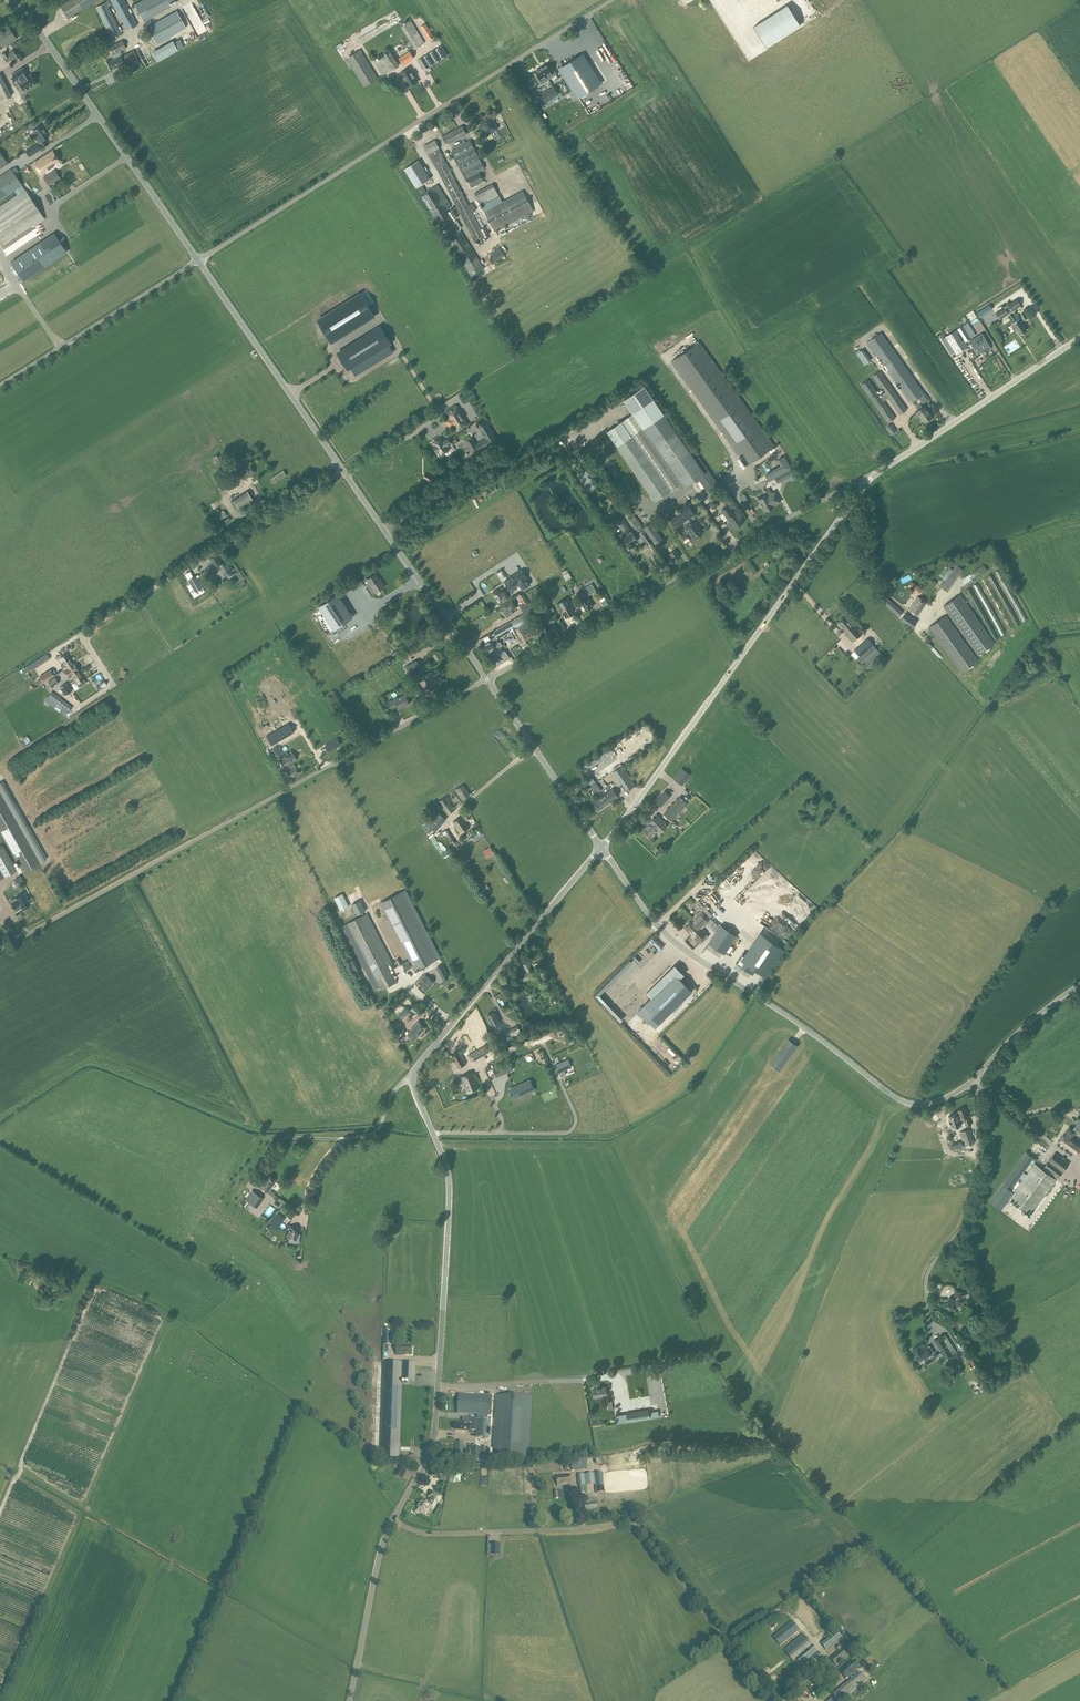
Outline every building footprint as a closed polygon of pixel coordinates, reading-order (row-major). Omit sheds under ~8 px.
[(98,0),(68,0),(60,5),(68,18),(98,0)] [(128,31),(138,25),(123,0),(110,0),(128,31)] [(134,5),(144,22),(152,18),(150,14),(158,10),(160,13),(171,7),(169,2),(173,0),(143,0),(134,5)] [(745,21),(781,0),(732,0),(745,21)] [(113,15),(113,16),(107,2),(96,7),(112,41),(123,35),(113,15)] [(767,47),(800,26),(787,5),(754,27),(767,47)] [(186,28),(177,11),(147,27),(157,44),(186,28)] [(401,27),(415,49),(425,43),(411,20),(401,27)] [(433,40),(432,38),(434,37),(426,23),(421,27),(429,40),(430,40),(431,41),(433,40)] [(16,39),(8,26),(0,31),(0,49),(16,39)] [(119,51),(126,48),(122,40),(108,47),(111,55),(112,54),(119,51)] [(157,61),(178,50),(173,42),(153,54),(157,61)] [(424,70),(448,55),(442,46),(418,61),(424,70)] [(12,63),(18,59),(16,56),(17,56),(13,50),(7,54),(6,52),(2,54),(3,57),(7,62),(10,60),(12,63)] [(137,70),(134,63),(138,61),(133,50),(122,56),(131,73),(137,70)] [(360,50),(347,58),(364,88),(378,79),(360,50)] [(120,53),(119,51),(112,54),(114,58),(109,61),(112,69),(117,67),(117,66),(119,65),(119,66),(124,64),(119,54),(120,53)] [(374,62),(383,76),(400,65),(391,51),(374,62)] [(398,58),(403,66),(415,58),(410,51),(398,58)] [(559,69),(577,99),(601,85),(583,55),(559,69)] [(541,68),(541,67),(541,68),(536,71),(538,75),(536,76),(541,84),(557,74),(552,66),(550,68),(547,64),(542,67),(542,66),(542,67),(541,68)] [(23,68),(12,74),(16,80),(18,83),(21,88),(23,87),(25,91),(36,83),(31,74),(27,76),(26,74),(26,73),(23,68)] [(409,87),(418,82),(417,80),(418,79),(416,75),(414,76),(409,68),(400,73),(409,87)] [(0,102),(12,96),(1,74),(0,74),(0,102)] [(554,86),(541,95),(546,102),(559,94),(554,86)] [(480,123),(487,135),(498,128),(492,117),(480,123)] [(29,131),(35,127),(32,123),(26,127),(29,131)] [(47,142),(45,139),(48,137),(47,135),(47,134),(41,125),(34,130),(40,137),(37,139),(41,146),(47,142)] [(449,144),(467,134),(463,126),(442,136),(446,143),(448,142),(449,144)] [(429,154),(475,242),(477,241),(480,245),(486,242),(483,238),(486,237),(439,149),(440,148),(436,140),(424,146),(428,154),(429,154)] [(474,149),(470,140),(466,142),(465,140),(462,141),(463,143),(452,149),(453,151),(451,152),(455,159),(474,149)] [(29,157),(37,152),(33,145),(25,151),(29,157)] [(457,164),(477,154),(474,149),(455,159),(457,164)] [(34,164),(40,174),(59,161),(53,151),(34,164)] [(464,172),(482,163),(477,154),(457,164),(462,173),(464,172)] [(405,169),(416,188),(430,179),(419,160),(405,169)] [(480,171),(485,169),(482,163),(464,172),(462,173),(465,178),(479,171),(480,171)] [(22,185),(11,169),(0,176),(0,200),(22,185)] [(29,194),(37,189),(25,169),(16,174),(29,194)] [(60,178),(55,170),(43,177),(49,186),(60,178)] [(484,181),(480,171),(479,171),(465,178),(467,182),(468,181),(471,188),(484,181)] [(484,208),(490,205),(489,201),(499,196),(492,183),(475,194),(481,206),(482,205),(484,208)] [(25,190),(0,207),(0,247),(8,258),(51,228),(25,190)] [(490,205),(484,208),(485,210),(484,211),(496,232),(533,211),(523,191),(491,207),(490,205)] [(442,196),(431,202),(467,269),(478,263),(442,196)] [(23,281),(67,252),(54,233),(11,262),(23,281)] [(315,320),(329,343),(375,316),(360,293),(315,320)] [(996,313),(1000,319),(1008,314),(1009,314),(1012,312),(1012,311),(1021,305),(1017,299),(1008,305),(1008,304),(1004,307),(996,313)] [(990,305),(977,313),(980,318),(983,316),(993,309),(990,305)] [(1027,318),(1024,313),(1021,315),(1022,317),(1020,319),(1020,318),(1014,322),(1012,323),(1013,325),(1019,335),(1020,334),(1022,333),(1027,330),(1021,320),(1023,319),(1024,320),(1027,318)] [(1000,338),(995,329),(997,328),(994,322),(984,328),(991,342),(1000,338)] [(971,338),(963,326),(942,339),(951,354),(955,352),(956,354),(968,347),(965,342),(971,338)] [(389,343),(380,328),(340,353),(349,368),(389,343)] [(865,338),(887,370),(911,403),(925,393),(901,360),(878,328),(865,338)] [(971,341),(978,353),(981,352),(982,353),(988,350),(987,348),(990,346),(983,334),(971,341)] [(775,446),(700,342),(671,362),(747,466),(775,446)] [(880,396),(869,380),(861,385),(888,423),(896,418),(884,401),(888,398),(900,415),(908,410),(880,371),(872,377),(884,393),(880,396)] [(632,436),(622,421),(608,431),(618,445),(617,446),(656,501),(682,483),(685,487),(698,478),(708,492),(718,484),(699,456),(694,459),(664,414),(665,414),(645,385),(624,400),(644,428),(632,436)] [(473,391),(462,398),(465,403),(476,396),(473,391)] [(334,411),(337,409),(335,405),(323,412),(327,419),(335,414),(334,411)] [(688,414),(694,410),(690,405),(684,409),(688,414)] [(918,411),(917,412),(916,412),(916,413),(918,416),(919,416),(919,415),(924,422),(932,417),(925,406),(922,408),(919,405),(916,407),(918,411)] [(447,412),(458,430),(468,424),(457,406),(447,412)] [(694,411),(689,415),(693,420),(698,416),(694,411)] [(469,449),(472,455),(490,444),(498,439),(487,422),(478,427),(485,438),(476,443),(473,438),(466,442),(470,448),(469,449)] [(885,428),(890,436),(896,432),(897,434),(900,432),(899,429),(897,431),(891,423),(885,428)] [(441,437),(434,442),(435,444),(436,445),(434,447),(437,452),(438,452),(441,457),(444,455),(444,453),(449,450),(446,446),(448,445),(451,443),(448,438),(445,440),(443,441),(441,437)] [(247,462),(248,461),(245,456),(238,460),(242,465),(243,465),(244,468),(238,472),(243,480),(255,472),(250,464),(249,464),(247,462)] [(774,478),(791,469),(784,456),(777,460),(780,466),(771,471),(765,474),(769,481),(774,478)] [(721,479),(730,472),(728,469),(732,466),(725,457),(715,465),(719,470),(716,473),(721,479)] [(460,459),(453,463),(456,469),(463,465),(460,459)] [(747,470),(751,480),(762,474),(758,464),(747,470)] [(777,483),(794,474),(791,469),(774,478),(777,483)] [(268,477),(270,481),(283,475),(281,471),(268,477)] [(769,488),(766,479),(753,484),(756,493),(769,488)] [(237,510),(251,502),(245,492),(231,500),(237,510)] [(773,505),(780,501),(775,492),(768,496),(773,505)] [(734,514),(731,509),(735,506),(725,493),(715,500),(718,504),(722,501),(726,506),(721,509),(729,521),(731,520),(736,527),(744,522),(737,512),(734,514)] [(773,505),(768,496),(767,496),(766,495),(759,499),(765,511),(774,506),(773,505)] [(694,514),(689,507),(670,520),(675,528),(694,514)] [(211,523),(225,516),(222,511),(208,517),(211,523)] [(613,517),(623,532),(625,535),(631,531),(632,531),(619,513),(613,517)] [(641,535),(646,532),(634,514),(629,517),(641,535)] [(695,521),(685,528),(689,533),(690,532),(692,534),(690,535),(694,540),(702,534),(698,528),(699,527),(695,521)] [(651,523),(644,527),(657,546),(663,541),(656,530),(657,530),(654,526),(653,526),(651,523)] [(623,532),(620,534),(623,539),(625,538),(628,543),(627,544),(630,548),(633,546),(632,544),(638,539),(633,532),(632,533),(631,531),(625,535),(623,532)] [(652,541),(646,532),(641,535),(647,544),(652,541)] [(680,557),(676,550),(670,554),(674,561),(680,557)] [(220,568),(224,576),(232,571),(226,561),(221,564),(216,555),(210,559),(217,570),(220,568)] [(945,580),(952,570),(946,566),(939,576),(945,580)] [(963,580),(967,585),(985,572),(981,567),(963,580)] [(522,570),(510,578),(505,581),(508,586),(509,588),(510,589),(516,585),(518,584),(522,589),(530,584),(526,578),(527,578),(522,570)] [(1027,619),(999,570),(995,572),(1023,622),(1027,619)] [(196,573),(189,577),(198,591),(205,586),(196,573)] [(367,580),(376,593),(385,586),(382,582),(381,583),(376,574),(367,580)] [(1019,623),(992,574),(988,576),(1016,625),(1019,623)] [(359,587),(364,584),(360,578),(355,581),(359,587)] [(883,582),(885,587),(895,583),(893,578),(883,582)] [(943,590),(947,582),(943,580),(939,588),(943,590)] [(915,594),(917,593),(919,595),(923,590),(912,582),(908,586),(912,589),(911,591),(915,594)] [(1005,632),(978,583),(973,586),(1000,635),(1005,632)] [(587,598),(591,596),(597,593),(591,584),(579,591),(584,600),(581,602),(587,612),(594,608),(589,599),(588,600),(587,598)] [(998,637),(970,588),(966,590),(994,640),(998,637)] [(496,596),(501,603),(509,597),(505,591),(501,592),(499,589),(493,593),(495,597),(496,596)] [(337,594),(320,606),(335,629),(353,617),(337,594)] [(960,595),(944,606),(979,655),(995,643),(960,595)] [(479,597),(480,610),(483,610),(483,612),(486,612),(486,606),(492,606),(492,601),(486,601),(486,597),(479,597)] [(918,597),(909,609),(918,615),(923,608),(922,608),(926,603),(918,597)] [(571,605),(567,598),(558,603),(562,610),(571,605)] [(513,613),(511,611),(516,608),(511,599),(499,607),(505,615),(507,617),(513,613)] [(520,607),(525,614),(527,612),(531,619),(536,615),(528,602),(525,604),(520,607)] [(902,612),(893,603),(889,608),(898,616),(902,612)] [(562,610),(561,611),(563,615),(566,618),(575,614),(571,605),(562,610)] [(538,614),(545,611),(542,606),(535,610),(538,614)] [(511,622),(515,629),(531,620),(531,619),(527,612),(525,614),(511,622)] [(905,614),(901,619),(912,628),(917,622),(905,614)] [(945,616),(929,627),(962,672),(977,661),(945,616)] [(539,623),(545,634),(551,631),(547,624),(552,621),(550,617),(539,623)] [(844,631),(853,641),(862,634),(853,624),(852,624),(846,617),(839,623),(845,630),(844,631)] [(504,635),(515,629),(511,622),(499,628),(502,633),(503,632),(504,635)] [(526,640),(533,636),(529,627),(521,632),(523,635),(524,635),(526,640)] [(497,639),(504,635),(503,632),(502,633),(499,628),(493,632),(497,639)] [(488,652),(497,666),(503,662),(505,662),(505,660),(510,658),(505,651),(504,652),(501,647),(503,646),(500,641),(498,642),(495,638),(491,641),(491,640),(483,645),(487,653),(488,652)] [(855,650),(860,656),(858,658),(869,670),(884,657),(868,639),(855,650)] [(63,670),(74,663),(68,653),(60,658),(64,664),(61,666),(63,670)] [(32,671),(50,659),(47,654),(28,665),(32,671)] [(995,663),(998,659),(993,654),(989,658),(995,663)] [(416,661),(405,667),(410,676),(415,673),(413,670),(419,667),(416,661)] [(69,678),(72,676),(80,688),(87,684),(79,672),(74,663),(63,670),(69,678)] [(84,671),(81,673),(84,679),(91,675),(86,666),(82,668),(84,671)] [(39,676),(43,682),(54,675),(51,669),(39,676)] [(436,684),(442,681),(438,674),(434,676),(434,674),(426,679),(428,682),(426,683),(431,691),(438,687),(436,684)] [(48,682),(51,687),(59,683),(55,677),(48,682)] [(72,690),(67,683),(60,688),(65,695),(72,690)] [(275,725),(281,722),(273,705),(265,709),(254,688),(244,693),(254,714),(257,713),(268,734),(277,729),(275,725)] [(47,697),(49,699),(46,703),(51,707),(54,702),(68,713),(72,708),(51,692),(47,697)] [(400,709),(410,704),(405,695),(398,699),(398,698),(389,703),(393,709),(398,706),(400,709)] [(289,723),(266,736),(272,745),(277,742),(276,741),(288,734),(289,735),(294,732),(289,723)] [(644,724),(609,745),(618,762),(628,756),(626,752),(628,752),(626,748),(632,744),(636,750),(639,748),(639,747),(650,741),(647,736),(650,734),(644,724)] [(510,733),(507,727),(503,729),(505,735),(506,734),(510,743),(515,741),(512,733),(510,733)] [(328,752),(341,744),(337,738),(325,746),(328,752)] [(290,764),(289,763),(296,759),(293,753),(286,757),(284,755),(281,757),(282,759),(280,760),(284,767),(290,764)] [(289,769),(286,771),(291,778),(299,773),(294,764),(288,767),(289,769)] [(622,766),(614,772),(627,791),(635,786),(622,766)] [(691,775),(682,768),(674,779),(683,786),(691,775)] [(597,788),(599,792),(602,791),(595,781),(591,784),(594,790),(597,788)] [(466,799),(473,794),(466,783),(458,789),(466,799)] [(613,789),(593,802),(599,810),(618,797),(613,789)] [(671,796),(665,791),(656,800),(662,806),(671,796)] [(24,872),(39,863),(0,794),(0,829),(24,872)] [(455,810),(446,797),(438,802),(447,816),(455,810)] [(664,813),(672,821),(688,804),(680,797),(664,813)] [(434,808),(429,813),(433,817),(427,823),(436,831),(446,818),(434,808)] [(470,818),(467,812),(462,815),(463,816),(453,822),(461,833),(470,827),(465,820),(466,819),(467,820),(470,818)] [(657,815),(649,823),(650,823),(643,830),(651,837),(657,831),(660,833),(668,825),(657,815)] [(0,848),(0,868),(5,877),(17,870),(4,846),(0,848)] [(484,853),(487,858),(493,854),(489,848),(484,851),(485,852),(484,853)] [(508,875),(502,878),(506,884),(511,880),(508,875)] [(490,889),(487,883),(483,885),(482,882),(478,885),(483,893),(490,889)] [(402,891),(380,903),(415,970),(424,966),(425,968),(428,966),(427,964),(437,959),(402,891)] [(17,900),(11,903),(14,909),(19,907),(18,905),(20,904),(22,908),(31,904),(30,902),(31,902),(29,899),(28,899),(25,893),(16,898),(17,900)] [(341,910),(349,906),(343,893),(334,898),(341,910)] [(688,899),(680,905),(682,908),(690,902),(688,899)] [(357,915),(366,910),(360,900),(352,904),(357,915)] [(695,918),(694,919),(702,927),(707,922),(710,919),(709,918),(713,915),(699,901),(696,904),(702,911),(698,914),(697,914),(695,917),(695,918)] [(800,906),(804,911),(809,907),(805,902),(800,906)] [(388,964),(392,962),(367,913),(363,915),(347,923),(381,989),(397,981),(388,964)] [(688,925),(685,928),(698,942),(707,933),(702,927),(694,919),(693,919),(693,920),(691,922),(690,921),(687,924),(688,925)] [(780,932),(787,938),(796,929),(788,922),(780,932)] [(721,925),(709,943),(724,953),(736,935),(721,925)] [(743,953),(737,963),(752,973),(755,969),(765,975),(783,948),(761,933),(746,955),(743,953)] [(646,944),(619,971),(625,977),(636,967),(641,972),(654,958),(653,957),(661,948),(655,943),(651,948),(646,944)] [(532,949),(527,953),(532,960),(536,957),(534,954),(535,953),(532,949)] [(523,964),(526,969),(521,972),(523,975),(528,972),(530,974),(533,972),(527,962),(523,964)] [(443,964),(437,967),(443,980),(449,977),(443,964)] [(644,1005),(639,1010),(655,1027),(660,1022),(693,991),(680,978),(684,974),(674,965),(651,988),(656,993),(644,1005)] [(425,974),(418,982),(421,985),(420,985),(418,987),(423,993),(426,990),(430,985),(432,986),(433,984),(433,983),(434,982),(428,977),(425,974)] [(504,1002),(506,1000),(497,989),(494,991),(504,1002)] [(624,998),(618,1003),(622,1008),(628,1002),(624,998)] [(403,1021),(410,1013),(403,1006),(401,1006),(399,1008),(399,1010),(401,1012),(401,1013),(399,1011),(397,1013),(399,1015),(398,1016),(403,1021)] [(492,1026),(501,1022),(495,1011),(487,1015),(492,1026)] [(408,1036),(414,1041),(425,1029),(425,1028),(421,1025),(419,1023),(408,1036)] [(400,1037),(405,1034),(400,1024),(394,1027),(400,1037)] [(518,1033),(521,1032),(518,1026),(515,1028),(515,1027),(504,1032),(510,1043),(515,1040),(515,1039),(519,1037),(518,1033)] [(789,1039),(771,1065),(780,1071),(798,1046),(789,1039)] [(471,1061),(483,1055),(480,1049),(468,1055),(469,1056),(471,1061)] [(457,1069),(467,1063),(460,1050),(450,1056),(457,1069)] [(555,1065),(560,1077),(566,1074),(564,1071),(571,1068),(567,1060),(555,1065)] [(513,1069),(510,1062),(499,1067),(502,1074),(513,1069)] [(467,1092),(480,1087),(474,1072),(461,1077),(467,1092)] [(524,1082),(508,1089),(512,1098),(518,1096),(523,1094),(522,1093),(528,1091),(524,1082)] [(953,1129),(962,1126),(958,1114),(949,1117),(953,1129)] [(1065,1133),(1062,1137),(1069,1142),(1072,1138),(1076,1132),(1070,1127),(1065,1133)] [(970,1129),(961,1131),(966,1146),(974,1143),(970,1129)] [(1058,1141),(1076,1155),(1079,1150),(1079,1144),(1072,1138),(1069,1142),(1062,1137),(1058,1141)] [(961,1140),(951,1143),(953,1149),(963,1146),(961,1140)] [(1026,1152),(1002,1184),(1010,1190),(1034,1158),(1026,1152)] [(1055,1152),(1044,1167),(1059,1178),(1070,1163),(1055,1152)] [(1035,1164),(1010,1198),(1031,1215),(1057,1181),(1035,1164)] [(268,1192),(276,1181),(267,1174),(258,1186),(268,1192)] [(246,1200),(257,1208),(263,1199),(252,1191),(246,1200)] [(273,1220),(266,1231),(272,1235),(280,1225),(273,1220)] [(288,1241),(295,1243),(296,1236),(300,1237),(300,1233),(298,1233),(299,1227),(289,1226),(287,1237),(289,1237),(288,1241)] [(202,1251),(197,1256),(201,1260),(206,1255),(202,1251)] [(949,1298),(948,1305),(955,1307),(956,1303),(962,1304),(964,1297),(965,1297),(965,1296),(966,1295),(966,1294),(965,1293),(964,1293),(965,1292),(957,1290),(955,1298),(954,1298),(954,1299),(949,1298)] [(941,1337),(935,1341),(940,1349),(946,1345),(941,1337)] [(919,1345),(912,1350),(915,1355),(915,1356),(915,1357),(916,1357),(919,1361),(924,1357),(925,1358),(932,1354),(928,1348),(923,1351),(919,1345)] [(947,1347),(941,1351),(946,1358),(952,1354),(947,1347)] [(385,1362),(381,1458),(399,1458),(402,1381),(415,1381),(415,1363),(385,1362)] [(594,1397),(607,1395),(606,1387),(593,1389),(594,1397)] [(459,1394),(458,1413),(491,1415),(492,1396),(459,1394)] [(496,1396),(493,1456),(528,1458),(532,1398),(496,1396)] [(627,1413),(628,1421),(650,1417),(649,1409),(627,1413)] [(464,1430),(476,1431),(477,1420),(474,1420),(474,1419),(463,1418),(463,1423),(455,1423),(455,1424),(454,1424),(453,1424),(453,1428),(454,1429),(454,1430),(462,1430),(462,1432),(464,1432),(464,1430)] [(477,1419),(476,1437),(489,1438),(490,1420),(477,1419)] [(487,1462),(488,1447),(472,1446),(471,1461),(487,1462)] [(572,1472),(587,1470),(586,1459),(571,1460),(571,1465),(561,1466),(562,1472),(572,1471),(572,1472)] [(400,1479),(405,1470),(400,1468),(395,1477),(400,1479)] [(578,1475),(579,1487),(595,1485),(596,1494),(605,1492),(603,1472),(578,1475)] [(570,1475),(557,1476),(558,1486),(571,1485),(570,1475)] [(421,1498),(412,1514),(418,1517),(419,1515),(425,1518),(429,1510),(432,1512),(437,1504),(438,1505),(442,1498),(430,1491),(426,1498),(428,1499),(427,1502),(421,1498)] [(792,1621),(773,1637),(781,1646),(800,1630),(792,1621)] [(803,1634),(783,1650),(794,1663),(813,1646),(803,1634)] [(834,1634),(822,1644),(825,1649),(838,1639),(834,1635),(834,1634)] [(839,1651),(830,1658),(836,1666),(845,1659),(846,1660),(848,1658),(847,1657),(848,1656),(838,1645),(836,1647),(839,1651)] [(818,1652),(811,1658),(817,1665),(820,1663),(821,1664),(824,1661),(823,1660),(824,1659),(818,1652)] [(862,1661),(869,1668),(875,1663),(869,1655),(862,1661)] [(846,1665),(840,1671),(846,1678),(858,1668),(851,1660),(845,1665),(846,1665)] [(863,1664),(858,1667),(864,1676),(868,1673),(865,1669),(866,1669),(863,1664)] [(833,1695),(838,1700),(846,1700),(852,1696),(851,1695),(868,1681),(861,1672),(833,1695)]
